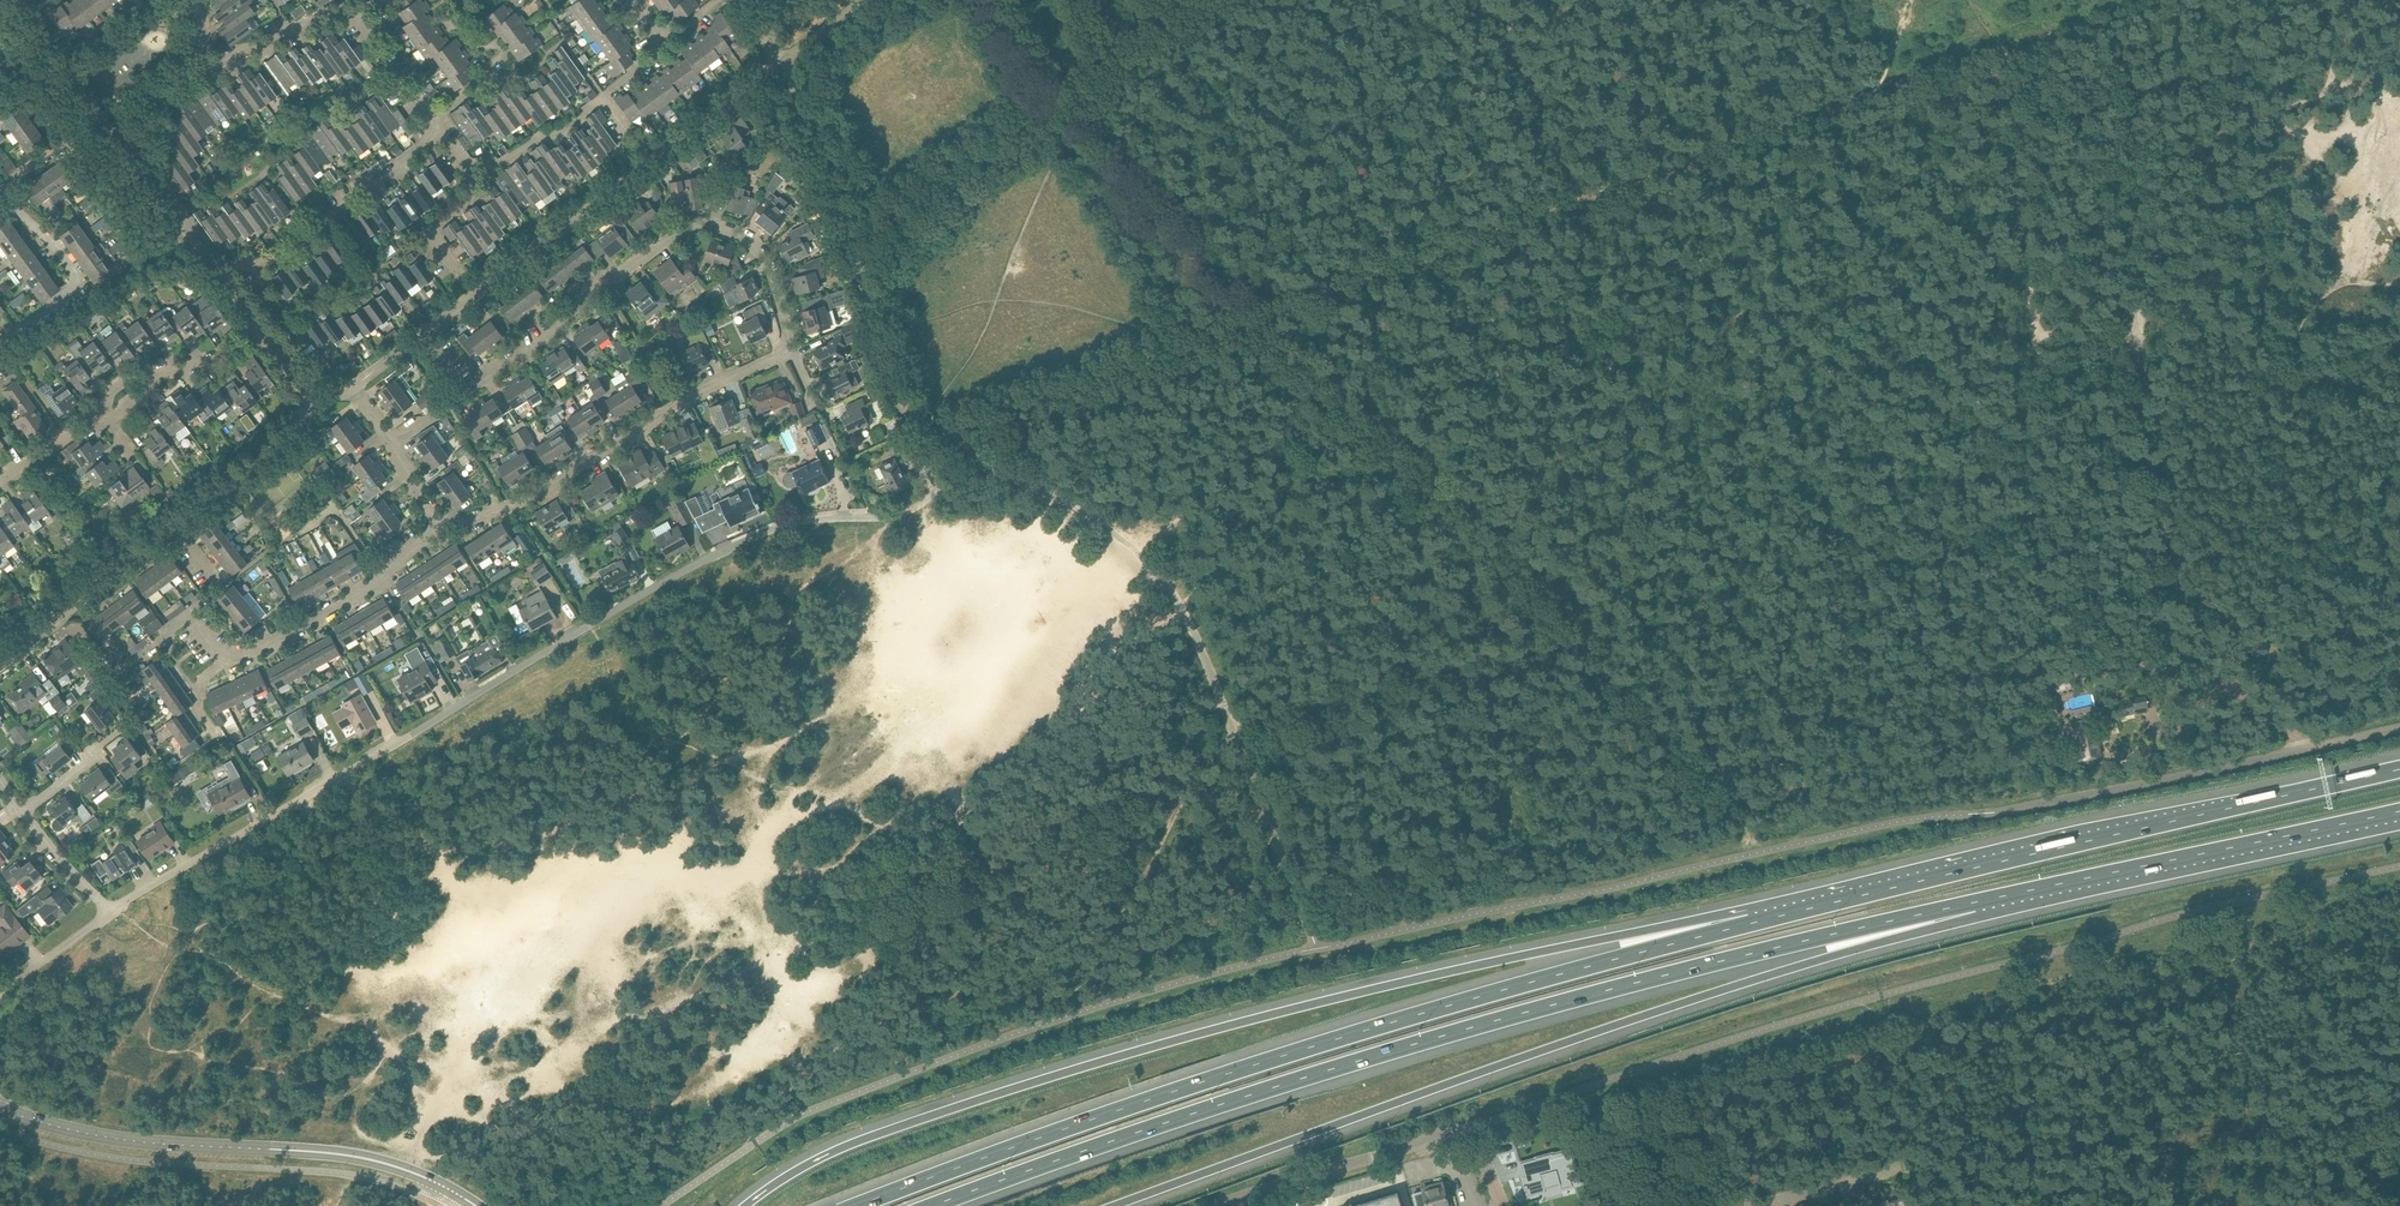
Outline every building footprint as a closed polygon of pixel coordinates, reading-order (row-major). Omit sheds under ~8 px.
[(73,1),(89,21),(100,13),(90,0),(73,0),(73,1)] [(108,0),(90,0),(100,13),(110,5),(113,9),(114,8),(108,0)] [(114,8),(125,0),(108,0),(114,8)] [(215,8),(216,8),(220,5),(223,10),(215,16),(219,22),(249,0),(226,0),(215,8)] [(218,30),(222,35),(254,13),(246,3),(250,0),(249,0),(219,22),(223,19),(227,24),(218,30)] [(402,6),(404,8),(398,13),(406,24),(407,24),(423,12),(430,8),(424,1),(422,3),(420,0),(416,0),(415,0),(403,0),(400,3),(402,6)] [(578,1),(577,0),(567,7),(575,19),(596,4),(594,0),(579,0),(578,1)] [(667,12),(682,0),(660,0),(655,4),(663,15),(667,12)] [(667,12),(675,23),(698,6),(694,0),(692,0),(690,1),(689,0),(682,0),(667,12)] [(89,21),(73,1),(69,4),(67,1),(61,6),(79,30),(88,23),(87,23),(89,21)] [(599,2),(596,4),(575,19),(583,30),(604,15),(601,11),(604,8),(599,2)] [(482,19),(490,31),(494,28),(513,14),(508,7),(506,9),(502,4),(482,19)] [(79,30),(61,6),(60,5),(56,8),(53,6),(47,11),(64,34),(75,26),(78,30),(79,30)] [(384,11),(378,15),(383,21),(388,17),(384,11)] [(407,24),(406,24),(402,26),(411,38),(431,24),(434,21),(429,14),(426,17),(423,12),(407,24)] [(737,36),(720,12),(713,17),(715,20),(711,24),(712,26),(726,44),(737,36)] [(254,13),(222,35),(226,40),(217,46),(221,52),(253,29),(246,19),(254,13)] [(514,13),(513,14),(494,28),(502,39),(522,24),(525,22),(520,15),(518,17),(514,13)] [(607,13),(604,15),(583,30),(591,41),(612,26),(609,22),(612,20),(607,13)] [(39,26),(47,36),(52,32),(45,22),(39,26)] [(594,40),(602,50),(622,35),(619,31),(622,29),(617,22),(612,26),(591,41),(592,42),(594,40)] [(419,49),(439,35),(442,32),(437,26),(434,28),(431,24),(411,38),(419,49)] [(510,50),(531,35),(533,33),(528,26),(526,28),(522,24),(502,39),(510,50)] [(730,48),(726,44),(712,26),(706,30),(708,33),(704,36),(718,56),(730,48)] [(100,37),(104,34),(100,27),(96,30),(100,37)] [(625,33),(622,35),(602,50),(610,61),(610,62),(628,49),(631,47),(627,42),(630,40),(625,33)] [(718,56),(704,36),(702,33),(695,38),(697,41),(693,44),(707,64),(718,56)] [(332,34),(326,38),(349,69),(366,57),(358,45),(352,50),(343,38),(338,42),(332,34)] [(432,56),(449,43),(445,37),(442,39),(439,35),(419,49),(427,60),(432,57),(432,56)] [(534,40),(531,35),(510,50),(518,61),(542,44),(537,37),(534,40)] [(319,49),(338,77),(349,69),(326,38),(321,42),(327,50),(322,53),(319,49)] [(440,67),(460,52),(457,48),(460,46),(455,39),(449,43),(432,56),(432,57),(440,67)] [(707,64),(693,44),(691,41),(684,46),(686,49),(681,53),(685,59),(696,72),(707,64)] [(302,49),(305,53),(325,80),(335,73),(338,77),(319,49),(314,53),(308,45),(302,49)] [(553,58),(553,59),(576,90),(573,86),(584,78),(561,46),(555,51),(561,59),(557,63),(553,58)] [(294,48),(288,52),(291,56),(312,84),(321,77),(324,81),(325,80),(305,53),(300,56),(294,48)] [(632,56),(628,49),(610,62),(610,61),(604,66),(612,77),(607,80),(609,84),(616,79),(614,76),(633,62),(630,58),(632,56)] [(448,79),(466,66),(469,63),(465,59),(468,57),(463,50),(460,52),(440,67),(448,78),(448,79)] [(281,51),(275,55),(298,87),(308,80),(311,85),(312,84),(291,56),(287,60),(281,51)] [(264,63),(285,93),(287,95),(298,87),(275,55),(264,63)] [(566,97),(576,90),(553,59),(547,63),(554,71),(548,75),(568,102),(569,102),(566,97)] [(672,64),(674,67),(689,87),(701,78),(696,72),(685,59),(681,62),(679,59),(672,64)] [(450,94),(471,79),(467,74),(470,72),(466,66),(448,79),(448,78),(442,82),(450,94)] [(661,72),(663,75),(678,95),(689,87),(674,67),(670,70),(668,67),(661,72)] [(276,96),(275,94),(259,73),(254,77),(248,68),(242,73),(265,104),(276,96)] [(418,74),(423,80),(427,77),(422,71),(418,74)] [(243,85),(237,89),(254,112),(265,104),(242,73),(237,76),(243,85)] [(535,78),(558,110),(568,102),(548,75),(551,79),(547,83),(541,74),(535,78)] [(650,80),(652,83),(667,103),(678,95),(663,75),(659,78),(657,75),(650,80)] [(530,95),(547,117),(558,110),(535,78),(530,82),(536,91),(530,95)] [(210,83),(204,87),(228,119),(237,112),(243,120),(244,120),(221,88),(216,91),(210,83)] [(656,111),(667,103),(652,83),(648,86),(646,83),(639,88),(641,91),(656,111)] [(710,91),(715,87),(712,83),(707,87),(710,91)] [(227,84),(221,88),(244,120),(254,112),(237,89),(233,92),(227,84)] [(347,88),(350,94),(351,94),(356,90),(353,85),(347,88)] [(194,95),(217,127),(228,119),(204,87),(194,95)] [(536,125),(514,93),(509,97),(503,88),(497,93),(520,125),(530,117),(536,125)] [(346,94),(343,89),(336,93),(339,98),(346,94)] [(514,93),(536,125),(547,117),(530,95),(526,98),(520,89),(514,93)] [(635,91),(628,95),(641,114),(645,119),(656,111),(641,91),(637,94),(635,91)] [(366,101),(389,133),(406,121),(397,109),(392,113),(377,93),(366,101)] [(493,109),(510,132),(520,125),(497,93),(492,96),(498,105),(493,109)] [(630,122),(641,114),(628,95),(627,93),(622,97),(620,94),(613,99),(630,122)] [(324,103),(332,99),(328,94),(321,99),(324,103)] [(194,95),(183,102),(207,134),(217,127),(194,95)] [(361,105),(355,109),(378,141),(389,133),(366,101),(372,110),(367,113),(361,105)] [(179,118),(202,150),(203,150),(197,141),(207,134),(183,102),(178,106),(184,114),(179,118)] [(459,107),(482,139),(492,132),(499,141),(499,140),(476,108),(471,111),(465,103),(459,107)] [(476,108),(499,140),(510,132),(493,109),(488,112),(482,104),(476,108)] [(27,117),(18,105),(1,118),(10,130),(27,117)] [(457,139),(466,150),(482,139),(459,107),(449,115),(463,135),(457,139)] [(356,121),(351,125),(368,148),(378,141),(355,109),(350,113),(356,121)] [(599,109),(593,113),(601,125),(607,121),(599,109)] [(591,134),(608,157),(605,153),(616,145),(601,125),(593,113),(587,118),(593,126),(587,130),(591,134)] [(751,131),(740,116),(732,123),(734,126),(720,137),(729,148),(728,156),(729,156),(729,155),(734,156),(744,148),(749,156),(756,151),(750,144),(747,146),(742,139),(751,131)] [(27,117),(10,130),(19,141),(36,129),(27,117)] [(180,131),(175,134),(198,166),(199,166),(192,157),(202,150),(179,118),(174,122),(180,131)] [(357,156),(358,156),(334,124),(330,127),(324,119),(318,123),(341,155),(351,148),(357,156)] [(340,120),(334,124),(358,156),(368,148),(351,125),(346,128),(340,120)] [(318,123),(307,131),(331,163),(341,155),(318,123)] [(19,141),(27,153),(44,141),(36,129),(19,141)] [(575,133),(598,165),(608,157),(591,134),(586,138),(580,129),(575,133)] [(307,131),(297,138),(320,171),(331,163),(307,131)] [(570,149),(587,173),(598,165),(575,133),(569,137),(575,146),(570,149)] [(176,147),(170,151),(193,182),(194,182),(188,174),(198,166),(175,134),(169,138),(176,147)] [(310,178),(320,171),(297,138),(292,142),(298,151),(292,155),(299,163),(316,186),(310,178)] [(783,138),(776,142),(778,146),(785,143),(783,138)] [(229,144),(226,139),(216,147),(219,151),(229,144)] [(577,181),(553,148),(548,152),(542,143),(537,147),(560,179),(570,172),(576,181),(577,181)] [(553,148),(577,181),(587,173),(570,149),(565,153),(559,144),(553,148)] [(508,152),(503,146),(497,150),(502,156),(508,152)] [(529,159),(550,187),(560,179),(537,147),(531,151),(537,160),(533,163),(530,159),(529,159)] [(469,151),(472,157),(480,156),(477,149),(469,151)] [(488,158),(496,159),(497,159),(490,149),(484,153),(488,158)] [(699,163),(690,150),(683,155),(693,168),(699,163)] [(171,163),(166,167),(174,178),(167,182),(177,195),(193,182),(170,151),(165,154),(171,163)] [(0,155),(0,161),(6,169),(3,171),(6,176),(17,169),(13,164),(4,152),(0,155)] [(383,157),(378,161),(382,166),(386,162),(383,157)] [(288,158),(282,162),(305,194),(316,186),(299,163),(294,166),(288,158)] [(441,158),(428,168),(442,187),(455,178),(441,158)] [(518,167),(542,199),(553,191),(550,187),(529,159),(524,163),(530,172),(526,175),(519,166),(518,167)] [(60,188),(72,179),(75,184),(82,179),(72,165),(66,169),(60,162),(48,170),(60,188)] [(210,162),(206,165),(209,169),(209,172),(214,172),(215,172),(215,168),(211,162),(210,162)] [(283,174),(278,178),(294,202),(305,194),(282,162),(277,166),(283,174)] [(516,162),(505,170),(532,207),(535,205),(534,204),(541,199),(541,200),(542,199),(518,167),(519,166),(516,162)] [(418,170),(413,173),(421,185),(436,203),(431,195),(442,187),(428,168),(424,171),(419,163),(414,166),(418,170)] [(375,174),(381,170),(377,165),(371,170),(375,174)] [(668,172),(665,168),(656,175),(659,179),(668,172)] [(36,179),(49,196),(60,188),(48,170),(36,179)] [(531,207),(532,207),(505,170),(499,175),(494,178),(504,191),(521,214),(514,204),(518,200),(523,206),(528,202),(531,207)] [(728,182),(723,195),(730,198),(727,209),(730,210),(729,212),(738,215),(739,213),(744,215),(750,197),(743,194),(748,178),(737,174),(733,184),(728,182)] [(405,188),(409,194),(410,193),(424,212),(436,203),(421,185),(418,187),(411,177),(407,180),(410,185),(405,188)] [(692,209),(703,207),(701,197),(703,197),(702,191),(700,191),(697,177),(681,180),(684,195),(689,194),(692,209)] [(36,179),(24,188),(37,205),(49,196),(36,179)] [(684,195),(681,180),(671,182),(672,192),(670,193),(672,203),(675,203),(676,212),(692,209),(689,194),(684,195)] [(261,184),(255,188),(278,219),(290,211),(289,210),(292,208),(287,201),(284,203),(273,188),(267,192),(261,184)] [(488,190),(511,221),(514,219),(521,214),(504,191),(499,194),(493,186),(488,190)] [(278,219),(255,188),(250,192),(256,200),(251,204),(268,227),(278,219)] [(398,202),(412,221),(424,212),(410,193),(409,194),(405,196),(400,188),(396,191),(399,195),(394,199),(397,202),(398,202)] [(756,221),(771,234),(787,214),(784,211),(785,210),(783,208),(782,210),(774,204),(779,198),(767,188),(755,210),(761,216),(756,221)] [(638,189),(633,194),(636,198),(642,194),(638,189)] [(198,190),(194,194),(198,199),(202,196),(198,190)] [(488,190),(482,194),(488,202),(483,206),(503,233),(500,229),(511,221),(488,190)] [(660,193),(653,194),(655,206),(656,206),(662,205),(660,193)] [(97,199),(93,194),(80,203),(84,209),(97,199)] [(572,196),(562,204),(566,210),(577,202),(572,196)] [(240,199),(234,203),(257,235),(268,227),(251,204),(246,208),(240,199)] [(325,209),(329,205),(326,200),(321,204),(325,209)] [(364,206),(366,209),(368,212),(375,207),(371,201),(364,206)] [(639,201),(625,211),(643,235),(650,231),(657,225),(663,220),(657,211),(649,201),(642,206),(639,201)] [(257,235),(234,203),(237,208),(233,211),(227,202),(221,206),(244,238),(254,231),(257,235)] [(397,202),(386,211),(399,230),(412,221),(398,202),(397,202)] [(470,209),(493,241),(503,233),(483,206),(486,210),(481,214),(475,205),(470,209)] [(213,206),(207,210),(231,242),(241,235),(244,239),(244,238),(221,206),(221,207),(224,211),(219,214),(213,206)] [(386,211),(382,206),(370,214),(383,234),(395,225),(399,231),(399,230),(386,211)] [(623,238),(631,232),(612,208),(604,215),(612,225),(588,244),(598,257),(606,251),(611,257),(628,244),(623,238)] [(231,242),(207,210),(210,214),(206,217),(199,209),(193,213),(216,245),(226,238),(230,243),(231,242)] [(366,209),(353,219),(367,238),(379,229),(383,234),(370,214),(366,209)] [(465,225),(482,248),(493,241),(470,209),(464,213),(470,222),(465,225)] [(314,219),(321,215),(318,210),(311,214),(314,219)] [(70,211),(63,216),(67,221),(74,216),(70,211)] [(56,220),(61,226),(67,221),(63,216),(56,220)] [(109,222),(105,217),(98,222),(102,227),(109,222)] [(16,231),(7,219),(0,224),(0,242),(16,231)] [(341,228),(354,247),(367,238),(353,219),(341,228)] [(448,225),(456,236),(471,256),(482,248),(465,225),(460,229),(454,220),(448,225)] [(95,232),(102,227),(98,222),(91,226),(95,232)] [(59,236),(68,247),(85,235),(76,223),(59,236)] [(808,224),(790,233),(793,239),(780,246),(788,262),(798,256),(800,259),(809,254),(803,242),(814,236),(808,224)] [(442,229),(446,234),(451,241),(456,236),(448,225),(442,229)] [(281,238),(287,234),(284,229),(278,234),(281,238)] [(16,231),(0,242),(0,245),(7,255),(24,242),(16,231)] [(85,235),(68,247),(77,259),(93,247),(85,235)] [(336,264),(349,255),(343,248),(335,236),(322,246),(326,253),(340,270),(340,269),(336,264)] [(689,243),(685,238),(680,242),(683,247),(689,243)] [(126,246),(122,240),(115,245),(119,251),(126,246)] [(734,249),(712,240),(705,259),(727,267),(731,275),(743,269),(737,256),(732,254),(734,249)] [(33,254),(24,242),(7,255),(16,267),(33,254)] [(77,259),(85,271),(110,253),(108,250),(104,249),(100,242),(93,247),(77,259)] [(138,254),(130,243),(122,249),(129,260),(138,254)] [(108,250),(110,253),(112,255),(119,251),(115,245),(108,250)] [(571,255),(581,268),(594,259),(584,246),(574,253),(570,247),(566,249),(571,255)] [(115,260),(112,255),(110,253),(85,271),(94,283),(104,276),(111,271),(107,266),(115,260)] [(326,253),(315,261),(327,279),(340,270),(326,253)] [(41,266),(33,254),(16,267),(11,270),(19,282),(24,278),(41,266)] [(315,287),(327,279),(315,261),(310,264),(307,259),(304,255),(300,257),(303,262),(299,265),(296,260),(295,261),(315,287)] [(560,264),(570,277),(581,268),(571,255),(563,261),(559,255),(555,258),(560,264)] [(283,270),(297,289),(309,280),(315,288),(315,287),(295,261),(291,263),(289,260),(286,256),(282,259),(285,263),(280,266),(283,270)] [(417,282),(421,287),(434,277),(420,258),(408,267),(417,282)] [(819,258),(804,266),(806,274),(792,278),(797,295),(820,288),(818,279),(824,277),(819,258)] [(688,287),(698,279),(687,265),(680,270),(671,259),(655,272),(670,292),(684,281),(688,287)] [(417,282),(408,267),(404,262),(391,272),(395,277),(395,276),(406,290),(417,282)] [(185,263),(176,270),(178,274),(188,267),(185,263)] [(548,263),(545,266),(549,272),(559,285),(570,277),(560,264),(552,269),(548,263)] [(50,277),(41,266),(24,278),(33,290),(50,277)] [(0,274),(0,276),(3,280),(10,275),(6,269),(0,274)] [(271,279),(273,283),(284,298),(297,289),(283,270),(271,279)] [(397,304),(410,295),(406,290),(395,276),(395,277),(391,279),(385,272),(381,274),(385,279),(380,282),(386,291),(397,304)] [(537,272),(534,274),(538,280),(540,279),(549,292),(559,285),(549,272),(542,278),(537,272)] [(737,284),(733,275),(723,281),(720,282),(725,293),(734,289),(740,302),(745,300),(755,295),(754,293),(759,291),(752,277),(737,284)] [(642,282),(627,293),(642,312),(647,319),(649,317),(669,302),(661,292),(654,283),(649,276),(642,282)] [(33,290),(41,302),(59,289),(50,277),(33,290)] [(516,287),(521,293),(531,306),(544,296),(534,283),(524,291),(520,285),(516,287)] [(854,301),(850,290),(829,295),(807,301),(810,310),(802,313),(808,333),(818,330),(818,331),(821,330),(821,329),(831,326),(825,309),(832,307),(854,301)] [(388,318),(401,309),(397,304),(386,291),(374,299),(388,318)] [(23,293),(16,298),(20,303),(27,299),(23,293)] [(207,293),(188,307),(203,329),(208,325),(212,330),(217,326),(223,334),(232,327),(207,293)] [(531,306),(521,293),(513,299),(509,293),(505,295),(510,301),(520,314),(531,306)] [(20,303),(16,298),(9,302),(13,308),(20,303)] [(376,327),(388,318),(374,299),(362,308),(376,327)] [(520,314),(510,301),(502,307),(498,301),(495,303),(499,310),(501,309),(510,321),(520,314)] [(761,304),(753,307),(743,312),(747,321),(742,323),(752,343),(767,335),(761,322),(768,319),(761,304)] [(496,309),(493,305),(487,309),(490,314),(496,309)] [(203,329),(188,307),(187,306),(167,320),(176,332),(181,328),(185,333),(190,329),(196,337),(205,331),(203,329)] [(362,308),(350,316),(360,331),(364,336),(376,327),(362,308)] [(137,319),(138,321),(150,337),(155,333),(158,338),(164,334),(169,342),(178,335),(176,332),(167,320),(160,311),(150,318),(146,312),(137,319)] [(347,311),(335,320),(344,335),(348,340),(360,331),(350,316),(347,311)] [(344,335),(335,320),(331,315),(319,324),(328,339),(332,344),(344,335)] [(316,348),(328,339),(319,324),(315,319),(303,328),(312,343),(316,348)] [(147,352),(156,345),(150,337),(138,321),(128,329),(123,323),(114,330),(127,347),(133,343),(136,348),(141,344),(147,352)] [(480,329),(493,347),(498,344),(496,342),(503,336),(491,321),(480,329)] [(590,324),(585,328),(600,348),(612,339),(598,321),(591,326),(590,324)] [(863,330),(859,322),(842,329),(846,338),(863,330)] [(299,323),(286,333),(300,352),(312,343),(303,328),(299,323)] [(704,327),(704,328),(708,336),(715,333),(711,324),(704,327)] [(92,340),(94,341),(105,357),(111,354),(114,358),(119,354),(125,362),(134,356),(127,347),(114,330),(111,326),(92,340)] [(588,356),(600,348),(585,328),(573,336),(588,356)] [(488,351),(493,347),(480,329),(468,338),(464,333),(457,338),(470,356),(477,350),(480,354),(487,349),(488,351)] [(702,329),(686,337),(690,347),(682,351),(691,371),(709,363),(702,349),(710,345),(702,329)] [(388,342),(398,334),(395,330),(385,337),(388,342)] [(829,344),(814,351),(822,368),(835,362),(835,363),(838,362),(837,361),(844,358),(839,348),(845,345),(841,336),(829,342),(829,344)] [(633,358),(626,345),(623,338),(613,343),(623,363),(633,358)] [(70,350),(77,360),(83,368),(88,364),(92,369),(97,365),(103,373),(112,366),(105,357),(94,341),(83,349),(79,343),(70,350)] [(571,358),(563,346),(551,354),(565,375),(577,367),(578,369),(584,365),(577,354),(571,358)] [(541,365),(547,374),(543,376),(549,387),(565,376),(565,375),(551,354),(546,357),(548,360),(541,365)] [(249,381),(244,385),(257,403),(263,399),(257,391),(271,381),(253,356),(244,363),(250,370),(244,374),(249,381)] [(353,359),(347,364),(352,371),(358,366),(353,359)] [(859,366),(855,359),(837,367),(840,374),(825,381),(832,397),(840,393),(843,394),(846,394),(848,393),(850,391),(851,388),(858,384),(851,370),(859,366)] [(54,368),(66,384),(67,386),(72,382),(81,394),(90,388),(84,380),(89,376),(83,368),(77,360),(66,368),(62,362),(54,368)] [(413,367),(409,361),(386,378),(390,384),(380,391),(385,399),(383,400),(386,405),(404,392),(395,380),(413,367)] [(317,368),(313,371),(317,378),(322,375),(317,368)] [(631,411),(636,408),(644,404),(634,389),(642,384),(636,370),(625,376),(626,378),(615,385),(631,411)] [(592,375),(595,379),(600,376),(598,371),(592,375)] [(588,383),(589,383),(595,379),(592,375),(586,379),(588,383)] [(516,381),(528,400),(531,406),(543,398),(529,376),(522,380),(521,378),(516,381)] [(607,392),(598,378),(589,383),(596,395),(598,398),(607,392)] [(72,405),(78,401),(67,386),(66,384),(54,392),(45,380),(36,387),(60,419),(66,415),(69,419),(78,413),(72,405)] [(238,417),(257,403),(244,385),(239,389),(233,381),(224,387),(228,392),(223,396),(236,414),(238,417)] [(528,400),(516,381),(503,389),(515,408),(528,400)] [(16,382),(4,390),(22,415),(17,418),(13,421),(19,430),(22,427),(28,436),(28,437),(29,439),(45,427),(38,417),(40,415),(36,410),(16,382)] [(751,395),(755,403),(758,402),(762,413),(791,402),(784,383),(778,385),(777,382),(750,392),(751,395)] [(202,398),(197,402),(208,417),(213,413),(216,418),(224,412),(229,418),(236,414),(223,396),(218,389),(212,393),(207,385),(198,392),(202,398)] [(615,386),(619,392),(607,400),(617,416),(625,412),(626,414),(631,411),(615,385),(615,386)] [(872,402),(883,397),(879,387),(868,392),(872,402)] [(409,388),(404,392),(386,405),(390,410),(392,408),(397,415),(417,401),(423,409),(436,399),(430,390),(418,399),(409,388)] [(202,422),(208,417),(197,402),(191,393),(185,397),(180,389),(171,395),(179,407),(174,411),(181,420),(186,416),(190,421),(198,416),(202,422)] [(598,398),(596,395),(590,398),(593,403),(581,411),(593,429),(605,422),(597,409),(602,405),(598,398)] [(484,400),(480,404),(491,422),(504,415),(493,398),(486,403),(484,400)] [(561,398),(555,402),(557,406),(560,404),(564,402),(561,398)] [(841,416),(849,432),(869,423),(861,407),(866,405),(863,398),(845,407),(848,413),(841,416)] [(732,399),(710,408),(719,429),(734,423),(746,427),(743,419),(751,416),(748,408),(737,412),(732,399)] [(161,423),(156,427),(170,446),(189,432),(181,420),(174,411),(166,400),(157,407),(163,414),(158,418),(161,423)] [(551,410),(554,408),(557,406),(555,402),(548,405),(551,410)] [(796,419),(805,416),(800,402),(791,405),(796,419)] [(491,422),(480,404),(474,407),(476,409),(469,414),(471,417),(465,421),(468,426),(476,440),(483,435),(479,430),(491,422)] [(557,406),(554,408),(557,412),(563,409),(560,404),(557,406)] [(551,416),(557,412),(554,408),(551,410),(548,411),(551,416)] [(580,437),(593,429),(581,411),(568,418),(580,437)] [(808,424),(817,420),(814,413),(805,417),(808,424)] [(751,416),(743,419),(746,427),(750,439),(760,436),(752,415),(751,416)] [(340,440),(358,427),(349,416),(331,429),(340,440)] [(447,417),(443,420),(446,426),(451,424),(447,417)] [(171,448),(170,446),(156,427),(153,422),(144,429),(149,436),(144,440),(147,445),(142,449),(156,468),(165,462),(161,456),(171,448)] [(245,427),(248,432),(256,426),(253,422),(245,427)] [(677,429),(662,437),(668,448),(667,449),(668,452),(670,451),(671,453),(682,448),(683,451),(699,443),(702,441),(705,446),(711,443),(704,428),(698,431),(694,424),(687,428),(686,425),(677,429)] [(819,424),(805,431),(813,447),(827,440),(819,424)] [(419,454),(423,459),(440,445),(432,434),(438,430),(434,425),(423,431),(418,435),(422,441),(416,445),(421,452),(419,454)] [(512,434),(518,431),(521,429),(518,425),(511,428),(514,433),(512,434)] [(527,425),(521,429),(518,431),(527,445),(534,440),(526,426),(527,426),(527,425)] [(562,425),(546,435),(549,439),(560,458),(562,461),(567,458),(565,455),(573,450),(571,448),(568,442),(571,440),(562,425)] [(358,427),(340,440),(349,452),(364,441),(359,434),(361,432),(358,427)] [(518,431),(512,434),(512,435),(511,436),(520,449),(527,445),(518,431)] [(319,437),(315,432),(311,435),(315,441),(319,437)] [(82,468),(94,460),(93,458),(106,449),(99,440),(91,446),(87,441),(83,444),(79,438),(59,453),(66,462),(73,457),(82,468)] [(537,447),(536,447),(540,453),(546,463),(554,459),(555,461),(557,464),(562,461),(560,458),(549,439),(537,447)] [(767,439),(756,444),(758,450),(769,444),(767,439)] [(907,460),(917,455),(910,442),(898,448),(904,458),(906,457),(907,460)] [(711,443),(705,446),(714,463),(720,460),(711,443)] [(483,452),(490,448),(487,444),(481,447),(483,452)] [(449,457),(440,445),(423,459),(426,463),(428,462),(434,469),(449,457)] [(469,451),(465,445),(461,448),(465,454),(469,451)] [(729,454),(726,447),(717,451),(720,457),(729,454)] [(492,453),(490,448),(483,452),(486,457),(492,453)] [(748,448),(743,450),(751,468),(756,465),(748,448)] [(299,453),(301,455),(303,458),(309,454),(305,449),(299,453)] [(474,457),(469,451),(465,454),(469,460),(474,457)] [(619,464),(625,474),(632,485),(650,474),(651,477),(664,469),(654,452),(645,457),(641,451),(619,464)] [(511,460),(523,478),(535,471),(524,452),(511,460)] [(335,471),(340,468),(351,459),(347,454),(331,465),(335,471)] [(670,454),(664,457),(668,463),(673,460),(670,454)] [(362,478),(380,465),(377,460),(374,462),(369,455),(353,467),(362,478)] [(490,465),(498,478),(504,475),(511,486),(523,478),(511,460),(508,455),(501,460),(504,464),(500,467),(496,461),(490,465)] [(890,494),(893,493),(894,495),(902,491),(901,489),(910,485),(905,474),(903,476),(895,459),(880,466),(888,483),(885,484),(890,494)] [(87,476),(95,487),(120,469),(113,460),(105,465),(102,460),(97,464),(94,460),(82,468),(73,475),(76,479),(81,480),(87,476)] [(820,460),(793,472),(789,473),(786,474),(784,477),(783,481),(785,484),(788,486),(792,487),(795,485),(797,482),(803,494),(806,493),(810,494),(814,493),(817,491),(818,487),(830,481),(820,460)] [(319,479),(329,471),(332,469),(326,462),(313,471),(319,479)] [(441,492),(445,497),(463,483),(454,472),(460,467),(455,462),(442,472),(446,477),(438,483),(444,490),(441,492)] [(762,463),(756,465),(751,468),(755,477),(766,472),(762,463)] [(384,470),(380,465),(362,478),(367,485),(363,488),(366,491),(361,495),(367,502),(382,491),(378,485),(386,479),(381,472),(384,470)] [(143,478),(142,479),(134,467),(125,474),(127,477),(121,481),(119,480),(109,487),(122,505),(149,486),(143,478)] [(344,474),(340,468),(335,471),(340,477),(344,474)] [(202,477),(198,471),(192,475),(197,481),(202,477)] [(582,492),(588,502),(593,510),(603,505),(601,502),(608,498),(609,501),(619,495),(605,472),(596,478),(598,482),(582,492)] [(494,488),(489,482),(485,485),(489,491),(494,488)] [(471,495),(463,483),(445,497),(453,508),(471,495)] [(169,499),(158,485),(149,491),(160,505),(169,499)] [(25,509),(20,513),(30,526),(34,531),(43,525),(38,519),(49,512),(30,486),(21,492),(27,500),(22,504),(25,509)] [(731,527),(738,524),(761,513),(758,507),(760,506),(758,502),(762,500),(758,493),(752,495),(749,487),(718,501),(713,504),(722,523),(728,521),(731,527)] [(571,499),(570,499),(573,504),(574,504),(577,505),(578,504),(579,503),(580,500),(577,495),(571,499)] [(671,504),(682,525),(692,519),(680,498),(671,504)] [(377,522),(395,509),(391,504),(389,506),(384,499),(368,510),(377,522)] [(6,523),(1,527),(14,545),(23,539),(19,534),(30,526),(20,513),(11,500),(2,507),(7,514),(2,518),(6,523)] [(549,534),(570,521),(557,501),(537,513),(549,534)] [(348,507),(352,513),(357,510),(352,504),(348,507)] [(224,509),(215,515),(219,520),(227,514),(224,509)] [(244,513),(252,524),(252,525),(256,521),(248,509),(244,513)] [(384,544),(396,535),(392,529),(401,522),(396,515),(398,513),(395,509),(377,522),(385,533),(379,537),(384,544)] [(357,519),(352,513),(346,517),(351,523),(357,519)] [(712,528),(708,521),(704,513),(696,517),(703,532),(712,528)] [(205,542),(221,529),(213,518),(196,530),(205,542)] [(233,521),(224,527),(228,532),(236,525),(233,521)] [(517,545),(514,540),(502,523),(490,531),(505,553),(517,545)] [(14,545),(1,527),(0,526),(0,565),(8,559),(4,554),(15,546),(14,545)] [(689,545),(683,535),(678,526),(657,538),(668,557),(689,545)] [(613,534),(623,550),(633,544),(622,528),(613,534)] [(221,529),(205,542),(214,553),(230,541),(221,529)] [(505,553),(490,531),(478,539),(489,556),(495,552),(499,557),(505,553)] [(583,541),(591,537),(588,531),(580,536),(583,541)] [(241,532),(233,539),(236,543),(245,537),(241,532)] [(534,549),(522,532),(515,537),(527,554),(534,549)] [(357,545),(351,537),(346,540),(352,549),(357,545)] [(489,556),(478,539),(466,547),(477,564),(489,556)] [(230,541),(214,553),(223,565),(239,553),(230,541)] [(372,552),(377,549),(372,543),(368,547),(370,549),(372,552)] [(253,548),(250,544),(242,550),(245,555),(253,548)] [(468,561),(456,544),(444,552),(456,569),(468,561)] [(320,555),(325,564),(330,561),(325,552),(320,555)] [(443,577),(456,569),(444,552),(432,560),(443,577)] [(239,553),(223,565),(231,577),(248,564),(239,553)] [(340,560),(350,578),(363,571),(353,553),(340,560)] [(183,572),(183,571),(171,555),(159,564),(171,580),(183,572)] [(619,567),(602,576),(610,592),(640,577),(629,555),(616,562),(619,567)] [(318,568),(313,559),(308,562),(313,571),(318,568)] [(260,560),(256,563),(263,571),(267,568),(260,560)] [(337,585),(350,578),(340,560),(327,567),(337,585)] [(443,577),(432,560),(420,568),(431,585),(443,577)] [(147,572),(159,589),(171,580),(159,564),(147,572)] [(553,577),(544,564),(532,571),(540,585),(553,577)] [(300,566),(295,569),(300,578),(305,575),(300,566)] [(509,566),(500,572),(503,576),(512,571),(509,566)] [(315,574),(325,592),(337,585),(327,567),(319,571),(315,574)] [(419,593),(431,585),(420,568),(408,576),(419,593)] [(135,581),(147,597),(159,589),(147,572),(135,581)] [(494,582),(503,576),(500,572),(491,577),(494,582)] [(285,586),(288,585),(290,584),(285,574),(280,577),(285,586)] [(325,592),(315,574),(302,581),(312,599),(325,592)] [(407,601),(419,593),(408,576),(396,584),(407,601)] [(269,579),(275,589),(280,586),(274,577),(269,579)] [(299,606),(312,599),(302,581),(289,588),(299,606)] [(218,598),(227,609),(243,596),(234,585),(218,598)] [(478,585),(470,590),(473,595),(481,589),(478,585)] [(280,586),(275,589),(280,597),(285,595),(280,586)] [(134,615),(146,606),(134,590),(122,598),(134,615)] [(473,595),(470,590),(461,595),(463,600),(473,595)] [(536,602),(520,611),(531,631),(556,617),(542,591),(533,596),(536,602)] [(187,602),(195,596),(192,592),(184,598),(187,602)] [(252,607),(243,596),(227,609),(237,620),(252,607)] [(134,615),(122,598),(111,607),(123,623),(134,615)] [(372,605),(382,623),(395,616),(384,598),(372,605)] [(454,600),(445,605),(448,610),(457,604),(454,600)] [(402,604),(408,613),(412,610),(407,601),(402,604)] [(183,604),(175,610),(178,615),(187,609),(183,604)] [(370,630),(382,623),(372,605),(359,613),(370,630)] [(448,610),(445,605),(436,610),(439,615),(448,610)] [(123,623),(111,607),(99,616),(111,632),(123,623)] [(246,632),(260,620),(262,619),(252,607),(237,620),(246,632)] [(170,621),(178,615),(175,610),(166,616),(170,621)] [(357,638),(370,630),(359,613),(347,620),(357,638)] [(405,622),(400,613),(395,615),(400,625),(405,622)] [(111,632),(99,616),(87,624),(99,641),(111,632)] [(158,618),(145,628),(150,636),(164,626),(158,618)] [(357,638),(347,620),(334,627),(345,645),(357,638)] [(505,651),(496,635),(488,640),(493,649),(474,659),(469,650),(458,656),(462,663),(460,664),(470,681),(482,674),(481,672),(502,661),(498,655),(505,651)] [(341,654),(331,636),(318,643),(328,661),(341,654)] [(445,637),(436,642),(431,645),(441,663),(455,655),(445,637)] [(146,638),(138,644),(141,648),(150,642),(146,638)] [(44,658),(51,668),(59,678),(82,661),(66,640),(58,646),(59,647),(44,658)] [(315,667),(328,661),(318,643),(305,649),(315,667)] [(141,648),(138,644),(129,650),(133,655),(141,648)] [(391,647),(382,652),(385,657),(394,652),(391,647)] [(414,670),(399,679),(412,702),(433,690),(430,687),(439,682),(435,675),(439,672),(440,672),(432,656),(431,657),(425,660),(425,659),(418,647),(408,653),(415,665),(417,669),(414,670)] [(127,653),(123,649),(115,655),(118,659),(127,653)] [(315,667),(305,649),(293,656),(302,674),(315,667)] [(385,657),(382,652),(373,657),(376,662),(385,657)] [(290,681),(302,674),(293,656),(280,663),(290,681)] [(168,669),(160,657),(143,669),(152,680),(168,669)] [(360,671),(364,668),(359,659),(354,662),(360,671)] [(277,688),(290,681),(280,663),(267,670),(277,688)] [(91,680),(97,675),(89,665),(83,669),(91,680)] [(152,680),(160,692),(177,680),(168,669),(152,680)] [(255,694),(268,688),(264,680),(259,670),(246,676),(255,694)] [(346,672),(337,677),(340,682),(349,677),(346,672)] [(22,687),(9,696),(17,706),(21,712),(38,699),(45,694),(48,691),(43,686),(43,685),(34,673),(20,684),(22,687)] [(2055,677),(2058,690),(2073,687),(2070,674),(2055,677)] [(242,701),(255,694),(246,676),(233,682),(242,701)] [(340,682),(337,677),(328,683),(331,688),(340,682)] [(354,678),(345,683),(350,692),(359,686),(354,678)] [(185,692),(177,680),(160,692),(168,704),(185,692)] [(85,688),(89,694),(98,688),(94,682),(85,688)] [(242,701),(233,682),(220,688),(229,707),(236,703),(239,711),(245,708),(242,701)] [(100,686),(98,688),(89,694),(96,703),(85,711),(93,720),(100,730),(115,718),(103,702),(109,697),(100,686)] [(129,697),(138,690),(135,686),(126,692),(129,697)] [(315,697),(324,691),(321,687),(312,692),(315,697)] [(215,713),(229,707),(220,688),(207,694),(215,713)] [(276,699),(271,690),(266,693),(271,702),(276,699)] [(72,691),(62,698),(68,705),(70,708),(79,701),(72,691)] [(184,711),(194,704),(185,692),(168,704),(177,716),(184,711)] [(315,697),(312,692),(303,697),(306,702),(315,697)] [(62,698),(59,694),(58,693),(49,700),(59,712),(68,705),(62,698)] [(375,722),(370,711),(361,695),(343,705),(345,708),(335,714),(336,717),(342,728),(343,727),(342,726),(352,721),(358,732),(375,722)] [(2055,695),(2046,697),(2048,706),(2057,704),(2055,695)] [(2146,696),(2115,702),(2118,716),(2148,710),(2146,696)] [(132,711),(137,708),(132,700),(127,702),(132,711)] [(288,712),(297,707),(294,702),(285,707),(288,712)] [(132,711),(137,721),(142,718),(137,708),(132,711)] [(301,708),(288,715),(294,724),(293,725),(300,736),(313,729),(306,717),(301,708)] [(167,723),(175,734),(192,722),(184,711),(177,716),(167,723)] [(215,717),(220,726),(225,724),(220,714),(215,717)] [(262,720),(253,725),(256,730),(265,725),(262,720)] [(192,722),(175,734),(184,746),(180,749),(186,757),(201,746),(195,739),(201,735),(192,722)] [(17,744),(28,735),(20,724),(12,729),(15,734),(11,736),(17,744)] [(2076,741),(2070,743),(2074,761),(2101,755),(2093,724),(2073,728),(2076,741)] [(146,737),(151,734),(146,725),(141,728),(146,737)] [(256,730),(253,725),(244,730),(247,735),(256,730)] [(235,739),(237,740),(243,737),(240,731),(233,734),(235,739)] [(156,743),(151,734),(146,737),(151,746),(156,743)] [(44,754),(33,763),(43,776),(51,769),(54,772),(72,759),(69,756),(76,751),(67,738),(59,744),(61,746),(47,757),(44,754)] [(134,762),(141,756),(147,751),(145,748),(138,753),(127,739),(114,749),(122,758),(116,763),(127,777),(138,769),(134,762)] [(278,757),(283,764),(288,775),(314,761),(304,742),(278,757)] [(269,745),(264,748),(267,754),(272,751),(269,745)] [(255,761),(265,755),(261,748),(251,754),(255,761)] [(169,769),(174,765),(167,757),(163,760),(169,769)] [(167,777),(172,785),(202,766),(197,758),(167,777)] [(264,759),(256,762),(259,772),(267,768),(264,759)] [(230,777),(206,790),(208,793),(211,798),(220,814),(231,807),(243,801),(251,796),(241,779),(242,778),(232,760),(223,765),(230,777)] [(100,770),(81,785),(93,799),(106,789),(110,795),(123,785),(110,768),(104,773),(99,768),(100,770)] [(133,792),(138,787),(135,783),(129,787),(133,792)] [(66,827),(64,825),(76,816),(82,823),(92,816),(83,804),(76,809),(66,797),(53,807),(56,810),(54,812),(58,818),(55,820),(53,822),(53,825),(54,828),(56,830),(59,831),(62,829),(66,827)] [(103,825),(96,816),(87,823),(93,831),(103,825)] [(175,842),(168,832),(161,821),(152,827),(154,830),(138,841),(150,859),(175,842)] [(14,852),(5,841),(7,839),(0,830),(0,863),(14,852)] [(91,863),(103,881),(104,881),(101,877),(108,872),(113,880),(136,865),(130,855),(138,850),(129,836),(120,842),(122,844),(114,849),(117,853),(103,863),(100,859),(92,864),(91,863)] [(17,862),(7,869),(2,873),(12,886),(18,882),(26,891),(34,884),(33,883),(42,876),(30,861),(21,867),(17,862)] [(58,917),(72,906),(58,889),(53,893),(47,886),(31,899),(39,909),(38,910),(49,923),(57,917),(58,917)] [(17,910),(22,918),(33,909),(30,906),(32,904),(29,900),(17,910)] [(6,945),(10,951),(29,935),(21,926),(13,916),(4,905),(0,908),(0,950),(6,945)] [(1524,1140),(1526,1147),(1532,1145),(1530,1139),(1524,1140)] [(1534,1159),(1519,1163),(1523,1179),(1524,1178),(1526,1185),(1524,1186),(1525,1190),(1526,1190),(1528,1195),(1544,1191),(1544,1188),(1558,1184),(1560,1189),(1571,1186),(1568,1176),(1568,1174),(1575,1172),(1568,1149),(1551,1154),(1551,1153),(1534,1158),(1535,1159),(1534,1159)] [(1333,1183),(1333,1193),(1347,1193),(1347,1183),(1333,1183)] [(1448,1194),(1445,1195),(1442,1183),(1422,1188),(1423,1191),(1413,1194),(1417,1205),(1451,1205),(1448,1194)] [(1397,1192),(1354,1205),(1402,1205),(1397,1192)] [(1906,1201),(1905,1201),(1903,1197),(1883,1205),(1882,1203),(1874,1205),(1908,1205),(1906,1201)] [(1587,1205),(1602,1205),(1599,1198),(1589,1202),(1590,1205),(1587,1205)]
